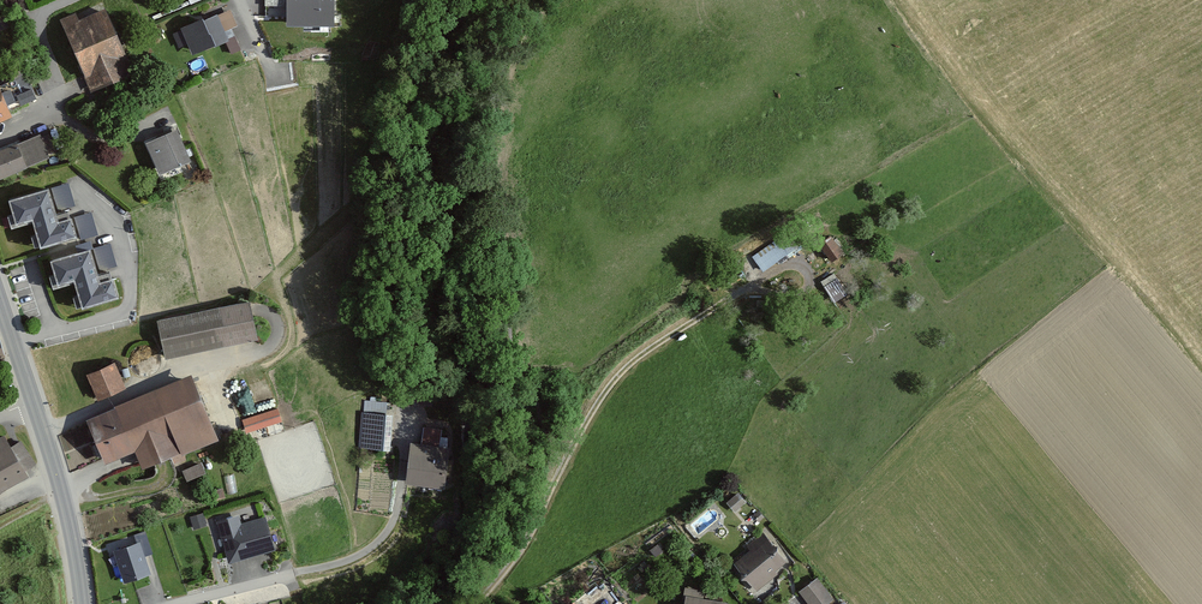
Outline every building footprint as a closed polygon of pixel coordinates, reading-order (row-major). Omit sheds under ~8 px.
[(288,20),(333,20),(333,0),(288,0),(288,20)] [(107,5),(63,24),(91,89),(135,71),(107,5)] [(231,11),(172,32),(179,49),(189,45),(193,55),(229,42),(225,31),(237,26),(231,11)] [(0,82),(0,123),(13,118),(10,111),(24,105),(13,77),(0,82)] [(179,129),(148,141),(162,173),(192,160),(179,129)] [(0,151),(0,175),(25,164),(16,144),(0,151)] [(52,187),(11,198),(18,221),(35,216),(43,244),(80,234),(75,214),(60,218),(52,187)] [(795,250),(787,236),(755,258),(763,271),(795,250)] [(842,254),(831,238),(820,245),(832,261),(842,254)] [(94,244),(101,267),(117,262),(110,239),(94,244)] [(93,246),(53,258),(61,282),(77,277),(86,305),(121,294),(116,277),(104,281),(93,246)] [(834,271),(822,276),(832,299),(844,294),(834,271)] [(251,303),(158,321),(165,359),(259,341),(251,303)] [(116,364),(87,375),(103,414),(88,420),(105,462),(134,451),(142,470),(220,440),(193,374),(130,399),(116,364)] [(279,409),(249,418),(253,431),(283,423),(279,409)] [(393,416),(361,413),(358,446),(390,449),(393,416)] [(421,435),(438,440),(442,427),(425,422),(421,435)] [(0,437),(0,490),(28,475),(5,434),(0,437)] [(451,447),(412,443),(408,483),(447,487),(451,447)] [(182,470),(187,482),(206,474),(202,462),(182,470)] [(214,491),(216,500),(225,498),(223,488),(214,491)] [(727,503),(735,512),(747,502),(739,493),(727,503)] [(753,515),(759,522),(764,517),(759,511),(753,515)] [(203,513),(190,517),(194,530),(207,526),(203,513)] [(239,518),(218,523),(229,566),(278,552),(269,520),(242,527),(239,518)] [(747,549),(732,560),(757,593),(790,568),(763,532),(745,546),(747,549)] [(141,542),(114,550),(123,583),(151,575),(141,542)] [(658,545),(649,551),(655,558),(663,552),(658,545)] [(817,577),(798,592),(808,603),(829,603),(835,599),(817,577)] [(685,596),(684,603),(728,603),(685,596)]
